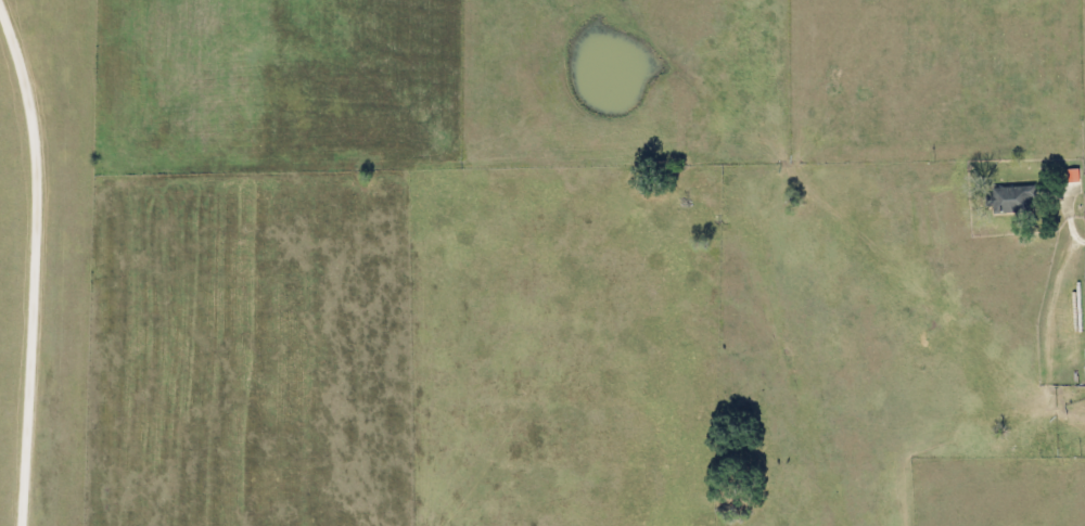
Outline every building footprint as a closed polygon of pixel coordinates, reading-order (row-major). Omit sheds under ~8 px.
[(1038,187),(1000,188),(1001,213),(1035,212),(1035,199),(1039,199),(1038,187)]
